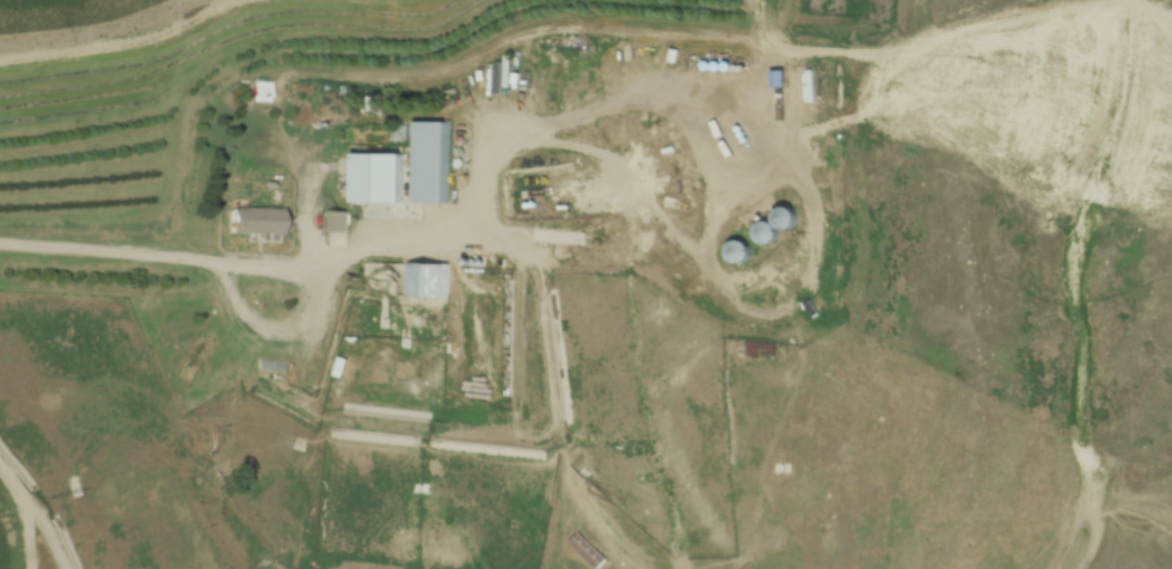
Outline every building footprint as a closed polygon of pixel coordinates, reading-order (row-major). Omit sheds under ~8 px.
[(447,122),(412,122),(412,203),(447,203),(447,122)] [(403,203),(403,153),(354,153),(354,203),(403,203)] [(783,207),(781,227),(798,229),(801,210),(783,207)] [(284,208),(233,208),(233,234),(284,234),(284,208)] [(348,212),(329,212),(329,232),(348,232),(348,212)] [(772,245),(781,230),(767,220),(757,236),(772,245)] [(731,258),(747,263),(754,244),(737,239),(731,258)] [(407,298),(450,298),(450,264),(407,264),(407,298)] [(608,558),(576,534),(568,545),(600,568),(608,558)]
